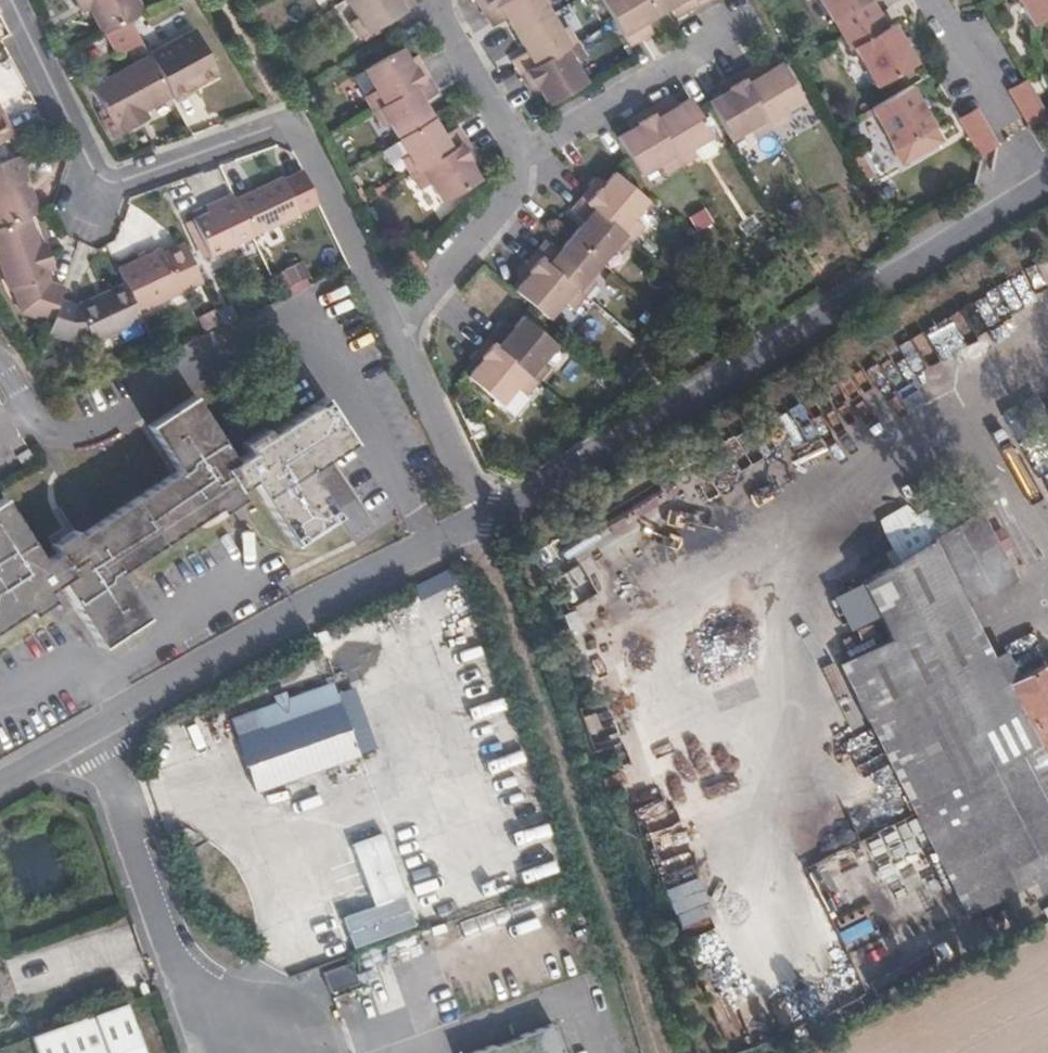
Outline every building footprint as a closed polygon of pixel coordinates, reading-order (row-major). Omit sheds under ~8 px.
[(137,0),(75,0),(78,5),(86,1),(91,9),(105,35),(108,33),(131,21),(144,14),(137,0)] [(410,0),(347,0),(358,19),(349,25),(358,40),(414,7),(410,0)] [(483,11),(501,0),(477,0),(483,11)] [(543,0),(501,0),(483,11),(492,27),(507,18),(516,32),(550,12),(543,0)] [(650,0),(602,0),(629,46),(644,38),(638,26),(648,20),(658,14),(650,0)] [(697,0),(650,0),(658,14),(670,7),(678,2),(685,13),(699,5),(697,0)] [(832,22),(833,22),(850,51),(853,50),(876,89),(916,66),(893,26),(887,29),(870,1),(872,0),(871,0),(819,0),(832,22)] [(1034,27),(1047,19),(1047,0),(1018,0),(1034,27)] [(91,9),(86,1),(78,5),(82,14),(91,9)] [(685,13),(678,2),(670,7),(677,18),(685,13)] [(520,73),(576,40),(568,27),(560,29),(550,12),(516,32),(528,51),(512,61),(520,73)] [(654,32),(648,20),(638,26),(644,38),(654,32)] [(142,41),(131,21),(108,33),(118,54),(142,41)] [(219,74),(195,28),(149,53),(150,55),(172,96),(173,99),(219,74)] [(586,83),(574,61),(585,55),(576,40),(520,73),(529,88),(536,84),(541,93),(549,105),(586,83)] [(429,80),(421,65),(413,69),(408,60),(400,47),(349,76),(371,114),(429,80)] [(146,109),(172,96),(150,55),(93,86),(114,127),(120,125),(124,133),(143,122),(138,113),(146,109)] [(421,65),(415,56),(408,60),(413,69),(421,65)] [(770,71),(764,60),(757,64),(763,75),(770,71)] [(805,103),(782,64),(770,71),(763,75),(757,64),(740,74),(773,129),(789,120),(785,114),(805,103)] [(773,129),(740,74),(726,82),(730,90),(722,95),(709,103),(731,140),(752,129),(757,138),(773,129)] [(433,120),(422,102),(438,93),(429,80),(371,114),(378,126),(386,123),(397,141),(433,120)] [(1009,91),(1030,128),(1047,118),(1026,81),(1009,91)] [(730,90),(726,82),(717,87),(722,95),(730,90)] [(541,93),(536,84),(529,88),(534,97),(541,93)] [(910,87),(871,110),(894,150),(933,127),(910,87)] [(678,105),(672,94),(663,100),(669,110),(678,105)] [(713,137),(690,97),(678,105),(669,110),(663,100),(648,108),(681,165),(697,156),(693,149),(713,137)] [(681,165),(648,108),(634,117),(638,125),(630,130),(618,137),(639,174),(659,163),(665,174),(681,165)] [(151,118),(146,109),(138,113),(143,122),(151,118)] [(0,110),(0,143),(14,135),(0,110)] [(976,110),(961,118),(983,156),(998,147),(976,110)] [(638,125),(634,117),(625,122),(630,130),(638,125)] [(407,175),(465,141),(457,127),(443,136),(433,120),(397,141),(406,156),(399,160),(407,175)] [(717,153),(718,146),(713,137),(693,149),(697,156),(705,160),(717,153)] [(442,204),(480,182),(473,169),(467,159),(473,155),(465,141),(407,175),(415,189),(429,182),(442,204)] [(24,173),(29,172),(22,154),(0,162),(0,227),(28,217),(38,213),(24,173)] [(479,165),(473,155),(467,159),(473,169),(479,165)] [(300,211),(320,202),(304,167),(284,177),(283,175),(236,196),(253,234),(301,213),(300,211)] [(647,200),(614,173),(605,183),(598,178),(582,198),(633,242),(643,229),(631,218),(647,200)] [(236,196),(233,191),(217,199),(220,205),(209,210),(194,217),(211,253),(253,234),(236,196)] [(633,242),(582,198),(570,211),(582,222),(570,237),(603,265),(614,251),(621,257),(633,242)] [(220,205),(217,199),(206,204),(209,210),(220,205)] [(47,248),(39,250),(37,242),(28,217),(0,227),(0,266),(8,289),(10,288),(46,275),(49,274),(48,270),(54,268),(47,248)] [(591,279),(603,265),(570,237),(558,251),(545,241),(534,254),(586,298),(597,285),(591,279)] [(47,248),(44,240),(37,242),(39,250),(47,248)] [(204,281),(185,242),(164,251),(162,248),(119,267),(126,282),(140,312),(204,281)] [(586,298),(534,254),(523,267),(529,274),(523,281),(514,290),(547,318),(562,301),(575,312),(586,298)] [(523,281),(529,274),(523,267),(516,275),(523,281)] [(27,303),(48,284),(46,275),(10,288),(21,314),(27,303)] [(140,312),(126,282),(75,306),(60,301),(52,323),(49,332),(76,341),(91,335),(94,342),(144,319),(140,312)] [(60,301),(64,288),(48,284),(27,303),(21,314),(52,323),(60,301)] [(540,364),(556,345),(522,316),(512,328),(505,337),(496,328),(486,340),(536,382),(547,369),(540,364)] [(512,328),(502,320),(496,328),(505,337),(512,328)] [(536,382),(486,340),(476,353),(481,358),(474,366),(465,376),(500,406),(515,388),(525,395),(536,382)] [(474,366),(481,358),(476,353),(469,361),(474,366)] [(513,416),(528,398),(525,395),(515,388),(500,406),(513,416)] [(141,557),(153,576),(157,580),(162,582),(168,582),(189,568),(192,565),(193,562),(193,557),(192,552),(180,532),(212,511),(215,514),(237,500),(231,491),(245,482),(287,547),(308,533),(334,517),(306,472),(351,443),(321,397),(266,432),(262,427),(256,431),(238,442),(244,452),(232,459),(191,396),(144,425),(173,470),(141,489),(131,473),(126,468),(116,468),(91,484),(89,486),(88,496),(100,516),(75,532),(72,529),(48,544),(53,552),(39,560),(0,498),(0,626),(10,620),(24,611),(27,615),(48,602),(42,592),(53,585),(94,650),(140,621),(112,575),(141,557)] [(1013,580),(979,514),(933,537),(967,603),(1013,580)] [(967,603),(933,537),(858,578),(899,656),(849,684),(971,913),(1019,886),(997,846),(980,854),(945,792),(1018,751),(1010,733),(1030,721),(1009,682),(967,603)] [(1045,662),(1047,661),(1047,638),(1045,633),(1021,646),(1026,656),(1015,663),(1021,675),(1009,682),(1030,721),(1047,754),(1047,667),(1045,662)] [(350,760),(325,686),(279,701),(276,694),(265,698),(267,706),(222,721),(246,795),(350,760)] [(1030,721),(1010,733),(1018,751),(945,792),(980,854),(997,846),(1019,886),(1047,871),(1047,754),(1030,721)] [(347,991),(339,968),(310,977),(318,1001),(347,991)] [(115,1008),(19,1041),(23,1052),(130,1052),(115,1008)] [(540,1028),(506,1041),(507,1044),(483,1052),(481,1050),(472,1052),(549,1052),(540,1028)]
